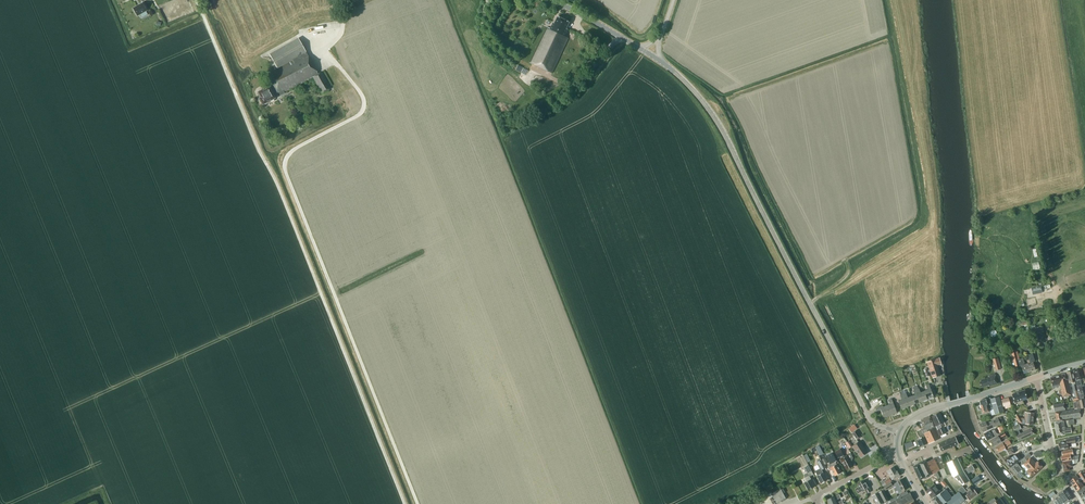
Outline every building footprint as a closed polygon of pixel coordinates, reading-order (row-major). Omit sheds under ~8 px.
[(137,15),(147,10),(143,3),(133,9),(137,15)] [(567,29),(570,22),(558,17),(555,23),(553,22),(551,28),(547,26),(530,62),(552,73),(569,37),(566,35),(568,30),(567,29)] [(277,68),(265,75),(271,86),(258,92),(261,97),(260,99),(263,104),(275,98),(274,96),(276,95),(275,93),(277,93),(278,95),(313,77),(322,93),(331,89),(322,72),(318,74),(299,38),(270,54),(277,68)] [(1031,328),(1034,341),(1045,339),(1043,326),(1031,328)] [(1024,374),(1030,372),(1028,363),(1024,364),(1023,358),(1020,359),(1018,355),(1017,355),(1017,352),(1009,354),(1013,367),(1017,365),(1017,364),(1019,363),(1019,364),(1021,363),(1024,374)] [(932,378),(940,376),(937,365),(941,364),(939,358),(935,359),(927,362),(932,378)] [(998,358),(993,359),(996,371),(1001,369),(998,358)] [(1073,371),(1077,385),(1081,384),(1080,379),(1084,378),(1081,369),(1073,371)] [(1077,390),(1075,382),(1075,381),(1073,371),(1067,373),(1069,381),(1069,383),(1072,382),(1073,384),(1072,384),(1074,390),(1077,390)] [(989,386),(998,384),(995,374),(989,376),(990,378),(981,380),(981,382),(980,382),(981,387),(989,385),(989,386)] [(1063,397),(1070,395),(1065,374),(1050,378),(1053,388),(1060,386),(1062,390),(1061,390),(1063,397)] [(1080,403),(1081,409),(1084,408),(1084,406),(1084,399),(1083,399),(1082,397),(1084,396),(1084,388),(1084,384),(1081,385),(1081,384),(1077,385),(1077,386),(1076,386),(1080,400),(1079,400),(1080,403)] [(927,399),(927,401),(934,398),(929,385),(926,386),(928,390),(924,391),(927,399)] [(920,402),(927,399),(924,391),(920,393),(919,388),(915,390),(920,402)] [(911,397),(914,404),(920,402),(915,390),(913,391),(915,395),(911,397)] [(1015,403),(1028,399),(1025,390),(1012,394),(1015,403)] [(901,409),(908,407),(903,394),(902,391),(899,392),(902,400),(898,401),(901,409)] [(908,407),(914,404),(911,397),(908,398),(906,393),(903,394),(908,407)] [(995,415),(1004,412),(999,397),(991,399),(990,398),(981,400),(980,401),(980,402),(981,405),(983,413),(989,412),(989,409),(992,408),(992,409),(993,409),(995,415)] [(1006,409),(1011,407),(1009,398),(1001,400),(1003,406),(1005,406),(1006,409)] [(890,405),(887,406),(890,415),(897,413),(892,399),(889,400),(890,405)] [(1054,412),(1065,410),(1064,403),(1053,405),(1054,412)] [(890,415),(887,406),(883,407),(883,406),(876,409),(877,411),(881,409),(884,418),(890,415)] [(1080,408),(1054,412),(1056,421),(1063,420),(1063,419),(1073,417),(1074,419),(1081,418),(1081,414),(1080,408)] [(1033,425),(1034,413),(1025,412),(1025,420),(1021,419),(1019,413),(1015,415),(1018,422),(1024,424),(1025,423),(1027,424),(1033,425)] [(936,427),(944,422),(939,413),(931,417),(936,427)] [(929,444),(940,438),(935,428),(932,429),(934,427),(929,417),(921,420),(925,429),(922,430),(929,444)] [(983,432),(1001,424),(998,419),(986,424),(986,422),(979,424),(979,425),(982,432),(983,432)] [(1065,434),(1072,433),(1071,428),(1065,429),(1064,421),(1054,423),(1056,435),(1061,434),(1061,436),(1065,435),(1065,434)] [(1017,435),(1016,436),(1018,441),(1034,434),(1031,429),(1020,434),(1019,430),(1021,429),(1019,424),(1013,427),(1017,435)] [(940,436),(946,433),(943,427),(937,430),(940,436)] [(993,436),(999,434),(996,429),(991,431),(990,431),(984,434),(987,440),(994,437),(993,436)] [(852,433),(857,440),(861,437),(856,430),(852,433)] [(998,435),(998,436),(989,441),(993,447),(1001,442),(1000,440),(1006,436),(1004,432),(998,435)] [(925,437),(917,440),(920,447),(923,446),(928,444),(925,437)] [(941,452),(958,444),(955,437),(938,445),(941,452)] [(1068,445),(1076,443),(1075,438),(1067,439),(1067,442),(1058,443),(1059,450),(1068,448),(1068,445)] [(914,440),(906,444),(908,449),(916,445),(914,440)] [(861,457),(867,453),(865,450),(866,450),(860,441),(852,447),(855,451),(856,451),(861,457)] [(998,453),(1006,448),(1003,443),(995,448),(998,453)] [(1014,452),(1020,449),(1018,444),(1014,446),(1012,448),(1006,450),(1009,455),(1014,453),(1014,452)] [(846,470),(852,467),(850,463),(851,462),(847,455),(844,457),(840,449),(835,452),(838,458),(839,457),(840,459),(842,463),(846,470)] [(1063,461),(1063,462),(1071,460),(1071,458),(1072,458),(1071,455),(1073,455),(1072,450),(1062,452),(1062,456),(1061,456),(1061,461),(1063,461)] [(943,479),(952,475),(944,457),(943,455),(937,458),(942,469),(939,470),(940,471),(943,479)] [(1018,455),(1017,455),(1014,455),(1012,457),(1011,456),(1010,457),(1010,456),(1004,460),(1010,467),(1021,458),(1018,455)] [(835,476),(841,473),(837,465),(835,461),(836,461),(834,456),(828,460),(830,464),(832,463),(834,466),(829,468),(831,471),(832,471),(835,476)] [(944,457),(952,475),(963,485),(969,481),(965,475),(974,469),(972,466),(963,471),(957,459),(950,462),(947,456),(944,457)] [(1030,458),(1027,461),(1037,472),(1043,467),(1038,461),(1035,463),(1030,458)] [(825,472),(823,473),(822,469),(826,467),(822,459),(821,460),(820,459),(817,460),(818,461),(817,462),(821,468),(815,471),(818,476),(817,476),(821,483),(827,480),(826,479),(828,478),(825,472)] [(940,471),(939,470),(934,459),(927,462),(926,461),(913,467),(919,480),(924,478),(924,480),(927,478),(927,477),(935,473),(938,479),(942,477),(939,471),(940,471)] [(1078,459),(1071,460),(1063,462),(1062,462),(1064,471),(1070,470),(1069,467),(1073,467),(1072,463),(1077,462),(1078,459)] [(1031,477),(1037,472),(1027,461),(1023,464),(1028,470),(1026,471),(1031,477)] [(813,475),(808,466),(805,468),(809,476),(809,477),(813,475)] [(892,480),(900,475),(897,471),(896,472),(893,467),(886,471),(892,480)] [(811,480),(809,477),(809,476),(805,478),(807,482),(804,483),(808,490),(814,487),(813,486),(815,485),(812,479),(811,480)] [(1070,481),(1073,486),(1080,481),(1077,476),(1070,481)] [(978,477),(971,481),(974,485),(977,484),(976,482),(979,480),(978,477)] [(883,486),(891,481),(889,478),(884,481),(883,479),(880,481),(883,486)] [(894,484),(893,485),(891,482),(883,486),(885,490),(891,487),(892,488),(894,487),(898,494),(902,492),(907,489),(902,479),(897,482),(897,483),(894,484)] [(858,484),(859,486),(855,489),(858,493),(862,491),(865,490),(867,494),(869,493),(870,491),(869,488),(867,484),(866,485),(864,481),(858,484)] [(1080,481),(1073,486),(1076,491),(1083,486),(1080,481)] [(934,485),(933,486),(926,492),(932,498),(940,491),(934,485)] [(967,489),(969,491),(967,493),(968,494),(966,496),(969,501),(977,494),(974,490),(970,486),(967,489)] [(963,487),(958,491),(959,492),(962,496),(967,492),(963,487)] [(1077,492),(1084,503),(1084,487),(1077,492)] [(772,493),(777,503),(781,501),(781,502),(786,499),(781,488),(772,493)] [(889,500),(883,489),(872,495),(876,503),(883,503),(889,500)] [(931,500),(934,503),(943,503),(950,499),(952,497),(945,489),(931,500)] [(1059,503),(1064,503),(1072,499),(1065,489),(1057,494),(1059,496),(1055,499),(1059,503)] [(895,498),(890,500),(891,502),(889,503),(908,503),(914,501),(910,493),(908,494),(907,491),(895,498)] [(959,492),(952,497),(950,499),(954,503),(959,503),(965,499),(959,492)] [(830,503),(834,503),(836,503),(835,500),(841,498),(839,495),(834,497),(828,500),(830,503)]
